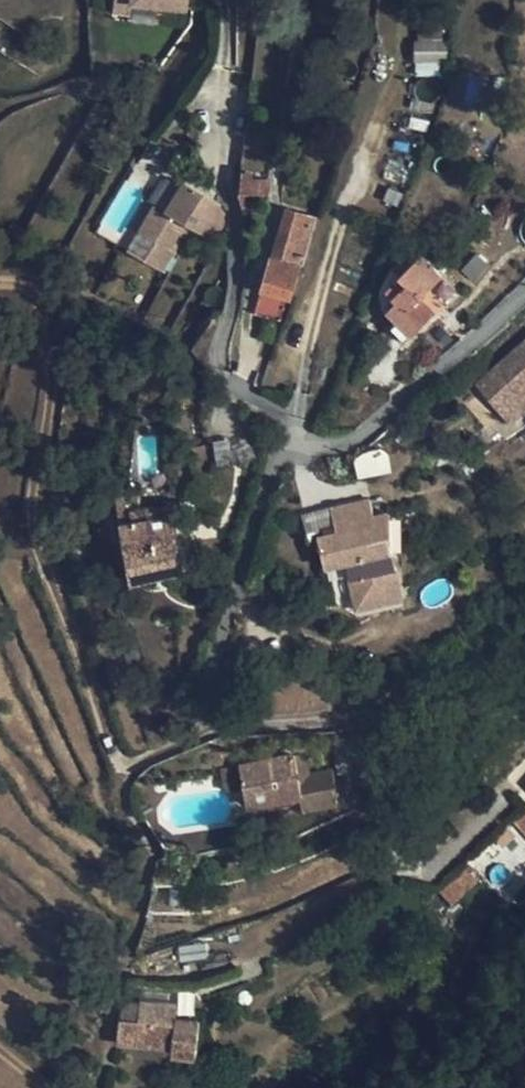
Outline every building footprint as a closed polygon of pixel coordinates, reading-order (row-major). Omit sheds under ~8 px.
[(116,8),(133,10),(135,0),(118,0),(116,8)] [(190,8),(192,0),(138,0),(190,8)] [(439,30),(415,29),(415,43),(438,43),(439,30)] [(415,43),(413,43),(412,62),(414,62),(441,63),(443,44),(438,43),(415,43)] [(441,63),(414,62),(413,76),(440,76),(441,63)] [(504,78),(492,78),(490,93),(503,94),(504,78)] [(417,102),(415,100),(411,112),(429,114),(430,103),(427,104),(424,105),(422,104),(420,104),(417,102)] [(247,179),(248,174),(239,174),(237,194),(239,208),(244,207),(245,194),(265,195),(266,181),(247,179)] [(215,202),(180,181),(164,211),(148,203),(133,231),(149,241),(163,248),(178,222),(184,225),(206,237),(222,211),(215,202)] [(291,210),(284,208),(276,239),(282,241),(291,210)] [(313,217),(291,210),(282,241),(276,239),(268,266),(264,265),(250,313),(277,321),(285,297),(289,298),(313,217)] [(223,213),(222,211),(206,237),(212,241),(223,222),(223,213)] [(184,225),(178,222),(163,248),(169,252),(184,225)] [(163,248),(149,241),(138,260),(158,271),(169,252),(163,248)] [(440,275),(421,255),(398,278),(404,286),(390,299),(395,303),(385,313),(393,321),(387,328),(401,343),(434,311),(418,296),(439,277),(440,275)] [(481,380),(516,421),(524,413),(524,342),(481,380)] [(201,447),(184,449),(195,511),(211,509),(201,447)] [(327,563),(348,559),(356,606),(402,598),(391,538),(401,536),(396,510),(379,513),(376,496),(335,503),(340,528),(321,532),(327,563)] [(129,512),(127,498),(112,501),(115,515),(129,512)] [(164,507),(130,514),(132,524),(166,517),(164,507)] [(130,514),(129,512),(115,515),(129,583),(181,574),(171,516),(166,517),(132,524),(130,514)] [(353,593),(346,594),(349,608),(356,613),(403,604),(402,598),(356,606),(353,593)] [(304,748),(292,751),(297,771),(309,769),(304,748)] [(249,806),(289,795),(300,786),(297,771),(292,751),(239,763),(249,806)] [(309,769),(297,771),(300,786),(301,792),(304,805),(337,797),(329,764),(309,769)] [(300,786),(289,795),(301,792),(300,786)] [(498,833),(524,858),(524,807),(498,833)] [(498,833),(466,863),(504,902),(524,883),(524,858),(498,833)] [(450,904),(477,881),(467,868),(440,891),(450,904)] [(140,991),(139,1001),(177,1006),(178,996),(140,991)] [(177,1006),(139,1001),(137,1020),(119,1020),(118,1042),(172,1045),(175,1018),(177,1006)] [(200,1021),(175,1018),(172,1045),(171,1055),(196,1058),(200,1021)]
